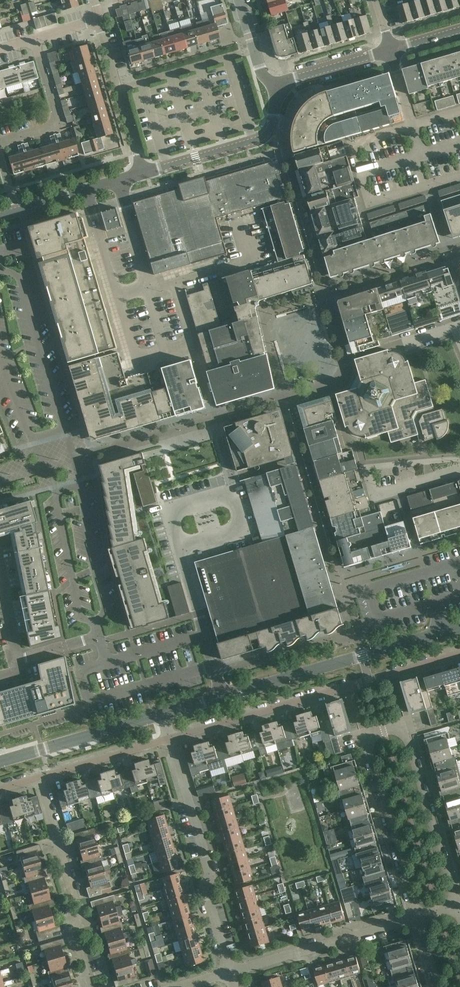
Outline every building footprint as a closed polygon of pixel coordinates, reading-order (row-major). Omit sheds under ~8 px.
[(63,11),(78,6),(76,0),(60,0),(63,11)] [(137,4),(139,9),(144,7),(144,10),(150,8),(150,6),(148,0),(142,0),(141,0),(142,2),(137,4)] [(286,1),(286,0),(281,0),(269,4),(272,15),(289,11),(286,1)] [(408,0),(405,0),(396,3),(402,24),(414,20),(408,0)] [(414,2),(413,0),(408,0),(414,20),(426,17),(421,0),(414,2)] [(433,0),(421,0),(426,17),(437,13),(433,0)] [(449,10),(446,0),(433,0),(437,13),(449,10)] [(449,10),(459,7),(459,6),(458,0),(446,0),(449,10)] [(131,5),(126,7),(128,12),(133,11),(133,13),(139,11),(139,9),(137,4),(137,2),(131,3),(131,5)] [(210,8),(215,24),(216,27),(223,25),(222,23),(227,21),(222,4),(210,8)] [(129,15),(128,12),(126,7),(126,5),(120,7),(120,9),(115,10),(117,15),(122,14),(123,17),(129,15)] [(52,25),(57,24),(54,13),(49,15),(52,25)] [(343,23),(348,40),(360,36),(355,20),(357,19),(356,14),(351,15),(352,20),(343,23)] [(43,16),(46,27),(52,25),(49,15),(43,16)] [(38,18),(41,28),(46,27),(43,16),(38,18)] [(367,16),(357,19),(355,20),(360,36),(372,33),(367,16)] [(33,19),(36,30),(41,28),(38,18),(33,19)] [(210,26),(208,19),(202,21),(208,42),(219,39),(216,27),(215,24),(210,26)] [(133,29),(130,20),(124,22),(126,31),(133,29)] [(333,20),(328,22),(329,27),(320,30),(325,46),(337,43),(332,26),(334,26),(333,20)] [(193,31),(197,45),(208,42),(202,21),(195,23),(197,29),(193,31)] [(271,37),(276,52),(277,55),(280,57),(283,58),(286,58),(298,54),(299,54),(290,23),(268,29),(269,30),(271,37)] [(343,23),(334,26),(332,26),(337,43),(348,40),(343,23)] [(180,27),(182,34),(186,49),(197,45),(193,31),(191,24),(180,27)] [(302,53),(314,50),(309,33),(311,32),(310,27),(305,29),(295,31),(297,37),(302,53)] [(320,30),(311,32),(309,33),(314,50),(325,46),(320,30)] [(149,43),(153,58),(164,55),(160,40),(158,34),(152,36),(154,42),(149,43)] [(171,37),(175,52),(186,49),(182,34),(171,37)] [(160,40),(164,55),(175,52),(171,37),(160,40)] [(136,40),(142,62),(153,58),(149,43),(146,44),(144,38),(136,40)] [(131,42),(133,48),(126,50),(131,65),(142,62),(136,40),(131,42)] [(74,62),(89,57),(86,46),(71,50),(74,62)] [(459,78),(459,53),(444,57),(451,80),(459,78)] [(78,72),(93,68),(89,57),(74,62),(78,72)] [(428,87),(440,84),(451,80),(444,57),(436,60),(421,64),(428,87)] [(33,61),(17,66),(22,83),(38,79),(33,61)] [(419,65),(410,67),(402,70),(410,95),(429,89),(428,87),(421,64),(420,64),(418,64),(419,65)] [(6,88),(22,83),(17,66),(1,71),(6,88)] [(81,83),(96,79),(93,68),(78,72),(81,83)] [(292,136),(292,142),(293,147),(294,152),(294,153),(304,150),(362,133),(392,124),(390,117),(387,108),(357,116),(356,110),(387,101),(397,98),(396,95),(390,73),(337,89),(327,92),(326,92),(322,94),(317,96),(312,99),(308,102),(305,106),(301,111),(298,115),(295,120),(294,125),(293,131),(292,136)] [(96,79),(81,83),(84,94),(99,90),(96,79)] [(99,90),(84,94),(87,105),(102,101),(99,90)] [(102,101),(87,105),(91,116),(105,112),(102,101)] [(398,103),(387,106),(390,117),(402,114),(398,103)] [(105,112),(91,116),(94,127),(109,123),(105,112)] [(404,121),(402,114),(390,117),(392,124),(404,121)] [(109,123),(94,127),(97,139),(101,138),(112,134),(109,123)] [(84,155),(101,150),(100,146),(103,145),(101,138),(97,139),(81,143),(84,155)] [(57,144),(62,161),(78,156),(73,139),(57,144)] [(46,165),(62,161),(57,144),(41,148),(46,165)] [(327,146),(295,155),(297,164),(299,170),(304,168),(332,160),(327,146)] [(41,148),(25,153),(30,170),(46,165),(41,148)] [(13,175),(30,170),(25,153),(8,158),(13,175)] [(332,160),(304,168),(299,170),(307,197),(355,183),(347,156),(332,160)] [(275,170),(271,168),(267,169),(267,168),(266,169),(207,186),(217,218),(229,215),(284,199),(284,198),(283,198),(280,187),(281,187),(280,186),(277,175),(277,174),(276,174),(275,170)] [(307,197),(311,211),(346,200),(354,198),(359,196),(355,183),(307,197)] [(135,203),(134,203),(134,204),(137,215),(138,216),(141,227),(152,263),(155,275),(162,273),(179,268),(187,266),(228,254),(224,242),(220,229),(219,225),(218,223),(218,221),(217,218),(207,186),(195,190),(184,193),(183,190),(183,189),(182,189),(181,189),(171,192),(169,192),(159,196),(158,196),(147,199),(146,199),(135,203)] [(453,239),(459,237),(459,195),(441,201),(453,239)] [(346,200),(311,211),(319,236),(362,223),(354,198),(346,200)] [(288,204),(287,201),(263,209),(278,262),(303,255),(302,252),(304,252),(299,234),(297,233),(298,231),(297,227),(295,226),(296,224),(290,203),(288,204)] [(382,262),(392,259),(441,243),(428,204),(370,223),(375,238),(381,257),(382,262)] [(117,208),(102,212),(107,232),(123,227),(117,208)] [(89,237),(87,231),(83,218),(79,219),(77,213),(34,226),(29,227),(39,259),(44,257),(45,263),(40,264),(47,288),(48,288),(52,301),(51,301),(58,325),(59,325),(63,338),(62,338),(69,362),(117,348),(85,238),(89,237)] [(362,223),(319,236),(324,256),(329,255),(329,253),(367,240),(362,223)] [(373,260),(374,264),(382,262),(381,257),(375,238),(367,241),(373,260)] [(331,278),(356,270),(374,264),(373,260),(367,241),(367,240),(329,253),(329,255),(324,256),(331,278)] [(307,259),(306,259),(304,255),(303,255),(278,262),(251,270),(252,270),(260,301),(313,284),(311,279),(312,279),(312,276),(311,270),(309,264),(307,259)] [(438,308),(442,320),(459,315),(459,304),(449,268),(446,269),(445,267),(427,273),(438,308)] [(237,312),(240,322),(258,317),(256,309),(260,301),(252,270),(227,277),(235,304),(239,303),(241,306),(235,308),(237,312)] [(427,273),(420,275),(410,278),(401,281),(416,329),(442,320),(438,308),(427,273)] [(218,304),(223,303),(216,279),(210,281),(218,304)] [(378,289),(384,310),(387,317),(392,336),(416,329),(401,281),(378,289)] [(205,290),(187,296),(198,334),(221,327),(215,308),(213,309),(210,302),(213,301),(209,287),(204,288),(205,290)] [(339,305),(344,321),(384,310),(378,289),(342,300),(342,301),(340,305),(339,305)] [(387,317),(384,310),(344,321),(350,343),(349,343),(350,343),(353,354),(380,346),(379,340),(392,336),(387,317)] [(240,322),(221,327),(198,334),(209,369),(261,354),(266,353),(263,338),(264,336),(262,335),(258,317),(240,322)] [(446,421),(442,409),(435,412),(433,407),(434,407),(426,380),(415,383),(409,361),(405,362),(405,361),(404,359),(403,357),(401,356),(400,355),(397,353),(395,353),(393,352),(392,353),(390,353),(389,353),(388,351),(389,351),(388,350),(355,360),(361,381),(358,388),(336,394),(346,428),(347,428),(347,427),(349,426),(349,428),(350,430),(351,431),(351,432),(352,433),(353,434),(355,434),(356,435),(357,436),(358,436),(360,436),(361,436),(362,436),(364,436),(366,436),(366,438),(366,439),(368,438),(368,439),(378,436),(378,435),(388,432),(391,443),(418,435),(420,442),(425,441),(437,438),(437,439),(437,440),(439,440),(440,439),(441,438),(443,437),(444,436),(445,435),(446,434),(447,433),(447,432),(448,430),(448,429),(449,427),(449,426),(449,425),(449,423),(448,422),(448,420),(447,420),(447,421),(446,421)] [(70,366),(92,441),(162,421),(161,421),(160,416),(147,373),(126,379),(118,352),(70,366)] [(219,404),(241,397),(274,388),(266,353),(261,354),(209,369),(219,404)] [(191,360),(163,368),(176,412),(177,416),(176,416),(176,417),(192,412),(205,408),(204,404),(203,404),(198,388),(197,384),(198,384),(196,374),(191,360)] [(160,416),(161,421),(177,416),(176,412),(163,368),(147,373),(160,416)] [(322,405),(318,403),(305,407),(303,411),(308,428),(333,420),(337,419),(330,397),(328,398),(326,399),(322,405)] [(237,471),(259,465),(283,458),(279,442),(281,442),(288,465),(295,463),(282,418),(274,420),(278,434),(277,435),(270,414),(224,427),(237,471)] [(333,420),(308,428),(304,429),(309,446),(338,438),(333,420)] [(309,446),(314,461),(343,453),(338,438),(309,446)] [(106,467),(101,469),(104,477),(104,476),(106,482),(102,483),(105,491),(107,491),(108,496),(105,497),(107,506),(109,505),(110,511),(107,512),(109,520),(111,519),(112,525),(109,526),(111,534),(113,534),(115,539),(111,540),(113,547),(136,540),(125,470),(128,469),(142,465),(143,471),(134,473),(141,499),(138,500),(141,510),(153,507),(151,497),(156,496),(143,453),(105,464),(106,467)] [(361,481),(355,460),(346,463),(343,453),(314,461),(317,467),(319,474),(320,481),(345,473),(354,470),(357,478),(358,482),(361,481)] [(287,467),(285,468),(246,479),(250,494),(295,480),(293,475),(290,476),(287,468),(287,467)] [(345,473),(320,481),(320,482),(325,500),(351,492),(347,481),(350,480),(357,478),(354,470),(345,473)] [(295,480),(250,494),(257,517),(301,503),(295,480)] [(430,490),(434,505),(444,538),(459,533),(459,488),(458,482),(430,490)] [(444,538),(434,505),(430,490),(407,496),(420,542),(421,545),(444,538)] [(331,519),(369,508),(366,496),(353,500),(351,492),(325,500),(331,519)] [(0,510),(0,533),(12,530),(13,533),(25,595),(48,591),(42,562),(36,533),(35,533),(32,524),(36,523),(29,501),(0,510)] [(260,528),(305,515),(301,503),(257,517),(260,528)] [(335,533),(338,541),(366,533),(362,517),(357,519),(356,515),(370,511),(369,508),(331,519),(333,527),(336,527),(337,531),(335,533)] [(366,533),(338,541),(337,541),(345,567),(355,564),(359,562),(359,563),(360,563),(360,562),(364,561),(372,559),(374,558),(376,558),(393,553),(385,527),(381,512),(371,514),(362,517),(366,533)] [(267,541),(302,531),(301,529),(308,527),(305,515),(260,528),(262,535),(265,535),(267,541)] [(404,521),(385,527),(393,553),(411,547),(404,521)] [(212,557),(195,562),(219,643),(257,632),(263,630),(263,631),(299,620),(320,614),(329,611),(328,608),(325,598),(325,597),(334,594),(330,582),(319,545),(310,548),(305,530),(302,531),(267,541),(255,545),(248,547),(239,549),(212,557)] [(255,545),(267,541),(265,535),(262,535),(253,538),(255,545)] [(113,547),(112,547),(113,550),(114,554),(116,553),(118,561),(116,562),(117,564),(118,568),(120,568),(123,576),(120,576),(121,577),(121,578),(122,577),(124,584),(123,584),(123,586),(125,590),(127,590),(129,597),(127,598),(127,600),(128,600),(129,605),(131,604),(133,612),(131,613),(132,615),(133,619),(135,618),(138,626),(135,627),(136,628),(144,626),(144,627),(148,626),(148,625),(169,619),(169,618),(165,603),(160,604),(145,552),(148,551),(144,538),(136,540),(113,547)] [(181,582),(168,586),(177,616),(190,612),(181,582)] [(25,595),(24,596),(31,631),(26,632),(29,647),(61,638),(58,625),(55,626),(48,591),(25,595)] [(329,611),(320,614),(324,630),(327,629),(328,634),(329,635),(330,634),(332,634),(333,633),(335,632),(335,631),(338,628),(339,627),(340,627),(341,626),(342,625),(343,625),(344,625),(344,624),(343,624),(343,623),(338,608),(329,611)] [(324,630),(320,614),(299,620),(304,636),(307,635),(308,640),(308,641),(309,640),(311,640),(313,639),(314,638),(315,638),(315,637),(317,635),(318,634),(320,633),(321,632),(322,631),(323,631),(324,631),(324,630)] [(304,636),(299,620),(263,631),(263,630),(257,632),(262,648),(267,647),(268,652),(268,653),(269,652),(271,652),(272,651),(274,650),(275,649),(277,646),(278,645),(279,645),(280,644),(281,643),(283,643),(284,643),(284,642),(287,641),(288,646),(288,647),(289,646),(290,646),(292,645),(293,645),(294,644),(295,643),(298,640),(299,639),(300,638),(302,637),(303,637),(304,637),(304,636)] [(223,660),(262,648),(257,632),(219,643),(218,644),(223,660)] [(0,692),(0,726),(40,714),(74,704),(69,677),(65,657),(64,657),(37,665),(41,680),(0,692)] [(458,668),(441,673),(446,688),(448,696),(459,693),(459,673),(458,668)] [(441,673),(425,678),(424,678),(425,681),(428,691),(440,688),(440,690),(446,688),(441,673)] [(438,724),(428,691),(425,681),(419,682),(417,677),(417,678),(413,679),(404,681),(407,692),(411,704),(413,710),(414,712),(412,712),(413,714),(414,714),(427,710),(431,726),(438,724)] [(322,710),(323,711),(328,729),(331,739),(335,754),(342,752),(337,736),(349,732),(349,733),(350,732),(350,730),(348,731),(340,700),(332,702),(332,703),(327,704),(327,703),(326,703),(328,709),(322,710)] [(309,731),(310,734),(311,737),(321,734),(324,742),(331,739),(328,729),(323,711),(322,712),(323,714),(313,717),(312,711),(304,713),(309,731)] [(293,739),(310,734),(309,731),(304,713),(297,716),(298,721),(289,724),(293,739)] [(277,721),(270,723),(276,744),(293,739),(289,724),(279,727),(277,721)] [(276,744),(270,723),(262,726),(264,731),(255,734),(259,749),(261,756),(271,753),(269,746),(276,744)] [(242,754),(259,749),(255,734),(245,737),(243,731),(236,733),(242,754)] [(431,753),(450,748),(447,739),(450,739),(448,732),(424,739),(426,746),(428,745),(431,753)] [(230,741),(220,744),(225,759),(242,754),(236,733),(228,736),(230,741)] [(209,769),(210,771),(225,767),(223,760),(225,759),(220,744),(211,747),(209,741),(202,743),(208,764),(209,769)] [(209,769),(208,764),(202,743),(194,746),(196,751),(186,754),(192,776),(201,774),(201,772),(209,769)] [(433,769),(457,762),(455,756),(452,756),(450,748),(431,753),(433,762),(431,763),(433,769)] [(148,759),(140,761),(147,782),(157,779),(159,786),(166,784),(160,762),(150,765),(148,759)] [(335,772),(338,781),(357,775),(354,767),(357,766),(355,760),(331,767),(333,773),(335,772)] [(129,787),(147,782),(140,761),(133,764),(135,769),(125,772),(129,787)] [(457,762),(433,769),(434,774),(437,774),(439,782),(458,777),(456,768),(458,767),(457,762)] [(282,766),(275,767),(277,774),(284,772),(282,766)] [(125,772),(115,775),(114,769),(106,771),(112,792),(129,787),(125,772)] [(101,780),(91,782),(95,797),(112,792),(106,771),(99,774),(101,780)] [(266,777),(265,771),(258,773),(260,779),(266,777)] [(236,786),(246,783),(243,774),(233,777),(236,786)] [(357,775),(338,781),(340,789),(338,790),(339,796),(363,789),(362,783),(359,784),(357,775)] [(439,782),(442,791),(439,791),(441,797),(459,792),(459,782),(458,777),(439,782)] [(80,779),(72,782),(78,803),(95,797),(91,782),(81,785),(80,779)] [(61,808),(78,803),(72,782),(65,784),(66,790),(56,793),(61,808)] [(213,783),(196,789),(198,797),(201,796),(207,795),(210,794),(216,792),(213,783)] [(312,786),(308,787),(312,800),(317,799),(312,786)] [(344,801),(346,810),(365,804),(363,796),(365,795),(363,789),(339,796),(341,802),(344,801)] [(459,807),(459,792),(441,797),(443,803),(445,803),(448,811),(459,807)] [(26,795),(18,797),(24,818),(42,813),(38,798),(28,801),(26,795)] [(212,801),(215,811),(232,806),(229,796),(230,796),(230,795),(212,801)] [(7,823),(24,818),(18,797),(11,800),(13,805),(3,808),(7,823)] [(162,809),(165,808),(163,800),(153,803),(155,811),(161,809),(162,809)] [(368,812),(365,804),(346,810),(349,818),(346,819),(348,825),(372,818),(370,812),(368,812)] [(232,806),(215,811),(218,822),(235,817),(232,806)] [(449,826),(459,823),(459,807),(448,811),(450,819),(448,820),(449,826)] [(147,821),(149,831),(166,826),(163,816),(164,815),(146,820),(146,821),(147,821)] [(235,817),(218,822),(221,832),(238,827),(235,817)] [(352,830),(355,838),(374,833),(371,824),(374,824),(372,818),(348,825),(349,831),(352,830)] [(459,839),(459,823),(449,826),(451,832),(454,831),(456,840),(459,839)] [(149,831),(152,841),(169,836),(166,826),(149,831)] [(224,842),(241,837),(238,827),(221,832),(224,842)] [(76,840),(79,850),(96,845),(93,835),(96,834),(94,828),(70,835),(72,841),(76,840)] [(324,832),(328,846),(332,845),(328,831),(324,832)] [(354,848),(356,853),(380,846),(379,841),(376,841),(374,833),(355,838),(357,847),(354,848)] [(152,841),(155,851),(172,846),(169,836),(152,841)] [(224,842),(227,853),(244,848),(241,837),(224,842)] [(39,844),(16,851),(17,858),(20,857),(23,867),(39,862),(37,852),(41,850),(39,844)] [(99,855),(96,845),(79,850),(82,860),(82,861),(91,858),(93,864),(101,861),(101,862),(103,861),(102,855),(99,855)] [(155,851),(158,862),(175,857),(172,846),(155,851)] [(360,859),(363,867),(382,862),(380,853),(382,852),(380,846),(356,853),(358,859),(360,859)] [(247,858),(244,848),(227,853),(230,863),(247,858)] [(339,858),(338,852),(330,855),(332,861),(338,859),(339,858)] [(175,857),(158,862),(161,872),(161,873),(179,867),(178,867),(175,857)] [(104,872),(104,871),(110,870),(109,865),(102,866),(101,862),(101,861),(93,864),(91,858),(82,861),(82,860),(80,861),(82,867),(84,867),(87,877),(104,872)] [(250,869),(247,858),(230,863),(234,873),(250,869)] [(332,861),(336,875),(342,873),(338,859),(332,861)] [(42,872),(39,862),(23,867),(26,877),(34,875),(36,880),(44,878),(47,878),(45,871),(42,872)] [(385,870),(382,862),(363,867),(365,876),(363,876),(365,882),(389,875),(387,869),(385,870)] [(250,869),(234,873),(236,883),(236,884),(254,879),(254,878),(253,879),(250,869)] [(107,882),(104,872),(87,877),(90,887),(86,888),(89,898),(102,895),(100,891),(111,887),(109,881),(107,882)] [(161,879),(163,889),(180,884),(177,874),(178,874),(178,873),(160,878),(160,879),(161,879)] [(47,888),(44,878),(36,880),(34,875),(26,877),(23,878),(25,884),(28,883),(30,893),(47,888)] [(389,875),(365,882),(366,888),(369,887),(371,896),(391,890),(388,882),(391,881),(389,875)] [(345,882),(339,884),(340,890),(347,888),(345,882)] [(163,889),(167,899),(183,894),(180,884),(163,889)] [(235,891),(238,901),(255,896),(252,886),(253,886),(253,885),(235,890),(235,891)] [(30,893),(33,903),(34,904),(40,902),(42,907),(49,905),(49,906),(54,904),(53,898),(50,899),(47,888),(30,893)] [(347,888),(340,890),(343,897),(345,904),(350,902),(351,902),(347,888)] [(393,899),(391,890),(371,896),(374,904),(371,905),(373,911),(397,904),(396,898),(393,899)] [(288,895),(290,902),(299,899),(297,892),(288,895)] [(167,899),(170,910),(186,905),(183,894),(167,899)] [(113,895),(90,902),(92,908),(96,907),(99,917),(121,910),(120,906),(114,907),(113,902),(115,901),(113,895)] [(255,896),(238,901),(241,911),(258,906),(255,896)] [(329,905),(334,922),(344,919),(345,919),(340,901),(339,901),(339,902),(329,905)] [(52,916),(49,906),(49,905),(42,907),(40,902),(34,904),(33,903),(28,905),(30,911),(32,911),(35,921),(52,916)] [(350,902),(345,904),(350,921),(355,919),(355,917),(353,910),(351,902),(350,902)] [(170,910),(173,920),(189,915),(186,905),(170,910)] [(324,925),(334,922),(329,905),(319,908),(324,925)] [(258,906),(241,911),(245,921),(261,917),(258,906)] [(313,928),(324,925),(319,908),(308,911),(313,928)] [(359,908),(353,910),(355,917),(361,915),(359,908)] [(123,915),(121,910),(99,917),(102,927),(111,925),(112,930),(121,928),(123,928),(121,921),(119,922),(117,917),(123,915)] [(313,928),(308,911),(298,914),(298,913),(297,914),(303,932),(303,931),(313,928)] [(173,920),(176,930),(192,926),(189,915),(173,920)] [(55,926),(52,916),(35,921),(38,931),(36,932),(38,942),(62,935),(59,925),(55,926)] [(261,917),(245,921),(248,932),(264,927),(261,917)] [(104,933),(107,943),(124,938),(129,937),(128,932),(122,934),(121,928),(112,930),(111,925),(102,927),(100,928),(101,934),(104,933)] [(146,928),(149,938),(155,937),(152,926),(146,928)] [(176,930),(179,941),(195,936),(192,926),(176,930)] [(264,927),(248,932),(252,946),(251,947),(252,947),(269,942),(269,941),(264,927)] [(179,941),(182,951),(199,946),(195,936),(179,941)] [(65,945),(63,938),(40,945),(41,952),(44,951),(47,961),(64,956),(61,946),(65,945)] [(127,949),(124,938),(107,943),(110,954),(118,951),(120,957),(128,955),(131,954),(129,948),(127,949)] [(388,952),(390,960),(410,955),(407,946),(410,945),(408,939),(384,946),(385,952),(388,952)] [(199,946),(182,951),(186,966),(185,966),(186,967),(204,962),(203,961),(199,946)] [(112,960),(115,970),(131,965),(128,955),(120,957),(118,951),(110,954),(107,954),(109,961),(112,960)] [(360,954),(364,968),(369,966),(365,952),(360,954)] [(345,959),(350,975),(360,972),(360,973),(361,973),(356,955),(355,955),(355,956),(345,959)] [(410,955),(390,960),(393,969),(390,969),(392,975),(416,968),(415,962),(412,963),(410,955)] [(64,956),(47,961),(41,963),(43,967),(48,966),(50,971),(58,969),(60,975),(68,972),(71,972),(69,966),(66,966),(64,956)] [(340,978),(350,975),(345,959),(335,962),(340,978)] [(329,982),(340,978),(335,962),(324,965),(329,982)] [(131,965),(115,970),(118,980),(113,981),(115,986),(117,986),(139,981),(137,974),(134,975),(131,965)] [(300,974),(309,971),(307,965),(299,968),(300,974)] [(329,982),(324,965),(314,968),(314,967),(313,967),(319,985),(319,984),(329,982)] [(398,986),(406,986),(418,983),(416,975),(418,974),(416,968),(392,975),(394,981),(396,981),(398,986)] [(3,983),(2,983),(0,975),(9,972),(8,969),(0,971),(0,984),(3,983)] [(68,972),(60,975),(58,969),(50,971),(47,972),(49,978),(52,977),(54,986),(56,986),(71,983),(68,972)] [(264,986),(282,986),(279,978),(280,977),(262,982),(262,983),(263,983),(264,986)]
